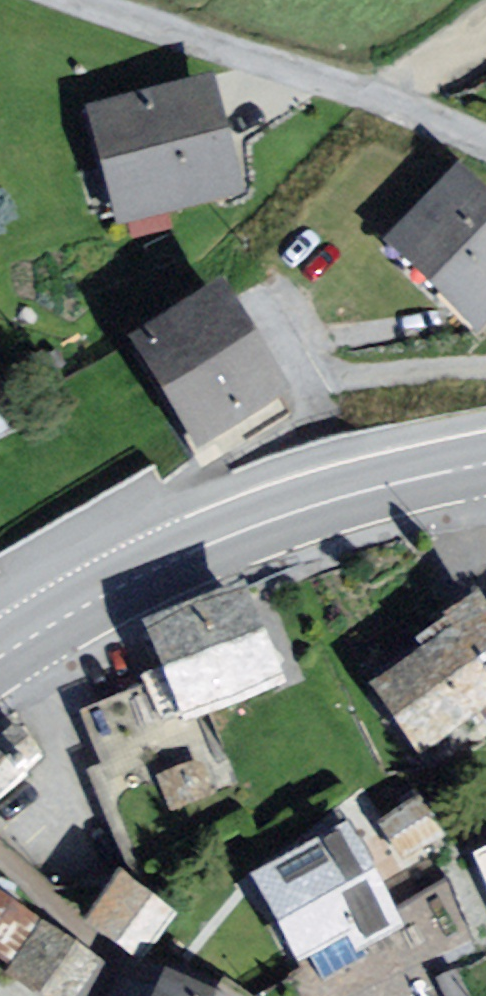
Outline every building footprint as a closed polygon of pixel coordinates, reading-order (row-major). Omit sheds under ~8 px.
[(226,90),(97,128),(131,242),(260,204),(226,90)] [(378,240),(471,336),(485,321),(485,190),(459,162),(378,240)] [(228,284),(149,335),(210,429),(288,378),(228,284)] [(225,603),(134,645),(170,724),(261,682),(225,603)] [(362,687),(420,758),(485,704),(485,645),(456,609),(362,687)] [(0,739),(0,803),(36,773),(4,736),(0,739)] [(406,857),(449,829),(423,790),(380,818),(406,857)] [(477,838),(485,860),(485,834),(477,838)] [(321,848),(249,884),(297,979),(369,943),(321,848)] [(152,922),(103,887),(74,928),(123,963),(152,922)] [(0,915),(0,975),(32,995),(40,995),(65,959),(0,915)] [(143,987),(139,995),(163,995),(143,987)]
